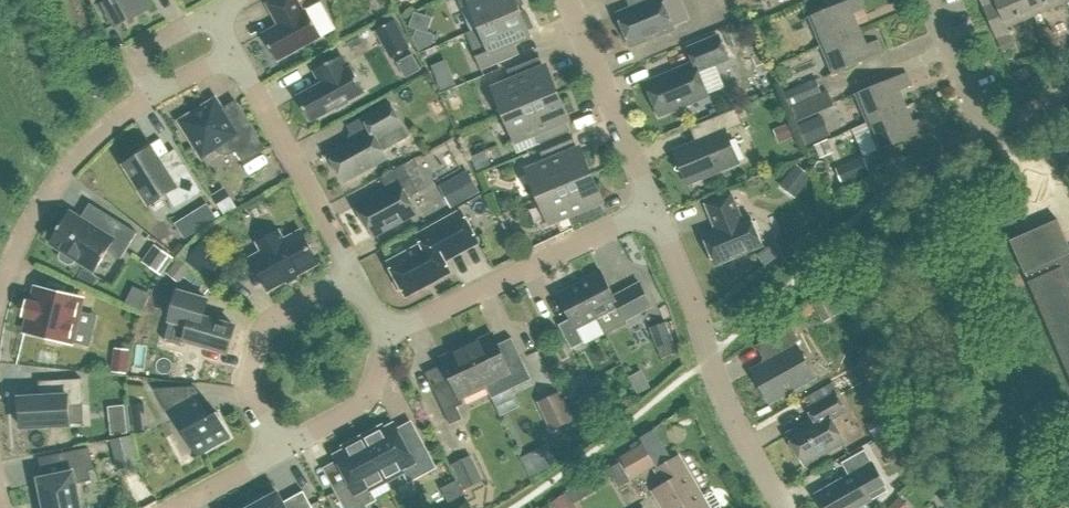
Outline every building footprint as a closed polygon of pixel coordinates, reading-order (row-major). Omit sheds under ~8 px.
[(110,3),(106,5),(116,23),(120,20),(120,21),(130,15),(131,17),(148,7),(144,0),(109,0),(110,3)] [(278,61),(322,38),(308,10),(305,12),(299,0),(274,0),(268,3),(276,19),(277,19),(280,25),(264,33),(278,61)] [(343,23),(331,0),(317,0),(315,1),(330,29),(343,23)] [(479,28),(520,11),(519,6),(524,4),(522,0),(459,0),(466,18),(474,15),(479,28)] [(631,46),(674,28),(662,0),(650,0),(617,14),(631,46)] [(821,45),(860,29),(853,14),(865,8),(862,0),(849,0),(809,16),(821,45)] [(997,38),(1010,33),(1007,27),(1035,15),(1028,0),(980,0),(997,38)] [(1035,15),(1062,4),(1065,10),(1068,8),(1068,0),(1028,0),(1035,15)] [(472,46),(482,70),(513,57),(507,45),(529,36),(530,38),(532,38),(528,30),(533,28),(527,13),(522,15),(520,11),(479,28),(485,41),(472,46)] [(394,21),(377,31),(392,58),(409,48),(394,21)] [(821,45),(833,74),(884,53),(878,40),(866,45),(860,29),(821,45)] [(646,83),(660,115),(709,95),(698,71),(728,58),(719,36),(689,48),(695,63),(646,83)] [(413,54),(397,63),(406,78),(421,70),(413,54)] [(314,71),(321,84),(298,97),(311,121),(336,107),(337,109),(349,103),(347,101),(364,92),(351,67),(349,69),(341,56),(314,71)] [(507,114),(555,94),(539,57),(507,70),(512,83),(502,87),(503,88),(497,90),(507,114)] [(1016,71),(1019,80),(1032,75),(1029,66),(1016,71)] [(453,72),(438,78),(442,91),(458,85),(453,72)] [(855,93),(867,122),(906,106),(900,90),(912,85),(906,72),(855,93)] [(815,81),(787,92),(792,104),(820,93),(815,81)] [(799,120),(834,107),(829,93),(793,106),(799,120)] [(533,132),(538,144),(570,131),(555,94),(507,114),(516,137),(522,135),(523,136),(533,132)] [(216,108),(209,107),(208,105),(181,122),(198,149),(210,141),(212,145),(217,152),(221,154),(228,154),(232,153),(237,151),(244,163),(266,150),(237,103),(223,112),(219,106),(216,108)] [(328,153),(333,161),(332,165),(336,172),(340,173),(344,182),(387,158),(383,151),(400,142),(393,130),(402,125),(390,103),(363,117),(370,130),(328,153)] [(867,122),(879,151),(930,130),(925,116),(912,122),(906,106),(867,122)] [(679,162),(676,169),(683,172),(688,183),(739,162),(726,130),(742,123),(736,109),(703,122),(709,137),(674,151),(679,162)] [(541,195),(589,176),(573,138),(541,152),(546,165),(536,169),(537,170),(531,172),(541,195)] [(815,144),(820,157),(834,151),(829,138),(815,144)] [(167,194),(176,207),(201,191),(185,165),(170,174),(153,148),(151,149),(149,146),(136,154),(137,156),(125,165),(150,205),(167,194)] [(486,151),(472,157),(478,172),(489,168),(492,166),(486,151)] [(863,153),(836,166),(843,181),(870,168),(863,153)] [(404,164),(380,177),(387,189),(357,205),(374,236),(415,213),(399,183),(410,176),(404,164)] [(567,213),(572,226),(604,213),(589,176),(541,195),(551,219),(556,216),(557,218),(567,213)] [(236,203),(227,188),(214,196),(223,211),(236,203)] [(706,204),(716,229),(703,234),(716,265),(763,246),(750,215),(742,218),(732,193),(706,204)] [(207,205),(193,214),(201,228),(216,219),(207,205)] [(517,224),(511,208),(500,213),(506,228),(517,224)] [(69,265),(74,264),(76,260),(95,271),(108,251),(121,259),(138,233),(108,214),(98,229),(70,212),(50,243),(62,251),(60,255),(61,260),(69,265)] [(404,289),(406,295),(450,271),(444,261),(478,242),(462,212),(418,235),(423,245),(389,263),(392,269),(390,274),(398,288),(404,289)] [(1068,374),(1068,245),(1058,219),(1011,240),(1068,374)] [(257,242),(262,252),(251,258),(269,291),(319,263),(301,230),(284,240),(279,231),(257,242)] [(187,259),(209,277),(225,256),(204,238),(187,259)] [(144,263),(157,272),(169,255),(156,246),(144,263)] [(170,272),(180,280),(190,268),(179,259),(170,272)] [(882,268),(887,281),(899,276),(893,263),(882,268)] [(601,271),(580,283),(598,318),(619,307),(626,320),(638,313),(652,306),(640,283),(626,290),(614,296),(601,271)] [(559,325),(572,348),(584,342),(577,329),(598,318),(580,283),(558,294),(571,319),(559,325)] [(24,315),(29,316),(25,332),(46,337),(49,341),(58,343),(62,341),(72,343),(80,311),(83,299),(74,297),(36,288),(32,303),(27,302),(24,315)] [(147,296),(135,291),(129,304),(141,309),(147,296)] [(185,341),(228,353),(235,327),(203,318),(208,301),(179,292),(171,320),(190,325),(185,341)] [(813,302),(825,322),(842,312),(830,292),(813,302)] [(767,361),(767,363),(753,371),(770,401),(814,376),(795,343),(800,340),(792,326),(763,342),(769,354),(768,354),(767,361)] [(467,346),(486,386),(492,398),(506,391),(532,379),(520,355),(506,362),(493,334),(467,346)] [(433,387),(450,424),(462,419),(457,407),(464,404),(461,398),(486,386),(467,346),(441,359),(449,376),(447,380),(433,387)] [(114,371),(125,373),(128,351),(117,349),(114,371)] [(21,416),(22,428),(70,425),(69,406),(83,405),(82,379),(53,380),(53,396),(20,398),(21,401),(16,401),(17,416),(21,416)] [(183,431),(197,456),(231,438),(217,412),(210,416),(202,401),(196,402),(195,387),(156,390),(169,413),(176,409),(187,429),(183,431)] [(580,387),(581,405),(595,404),(594,387),(580,387)] [(789,434),(805,463),(844,442),(831,419),(846,411),(836,393),(809,408),(815,420),(789,434)] [(538,404),(552,433),(574,423),(561,394),(538,404)] [(144,403),(132,405),(133,413),(145,411),(144,403)] [(127,433),(126,416),(110,417),(112,435),(127,433)] [(363,437),(386,478),(403,469),(409,482),(435,469),(422,444),(409,450),(396,425),(385,430),(384,427),(363,437)] [(347,507),(366,507),(364,505),(374,499),(368,488),(386,478),(363,437),(344,447),(346,450),(337,455),(350,480),(336,488),(347,507)] [(136,464),(132,446),(115,450),(119,468),(136,464)] [(642,446),(622,458),(633,477),(654,465),(642,446)] [(39,479),(45,507),(81,507),(76,483),(91,480),(89,470),(94,469),(89,448),(59,455),(63,474),(39,479)] [(816,494),(824,507),(858,507),(873,499),(889,491),(882,480),(865,450),(842,463),(849,475),(816,494)] [(482,476),(470,451),(449,461),(461,486),(482,476)] [(665,507),(721,507),(722,504),(715,493),(710,492),(702,497),(678,457),(658,469),(666,484),(655,491),(665,507)] [(619,463),(609,469),(618,484),(619,486),(629,480),(619,463)] [(249,503),(252,507),(287,507),(278,493),(266,499),(263,495),(249,503)] [(553,503),(556,507),(577,507),(575,504),(568,493),(553,503)] [(903,498),(891,507),(912,507),(903,498)]
